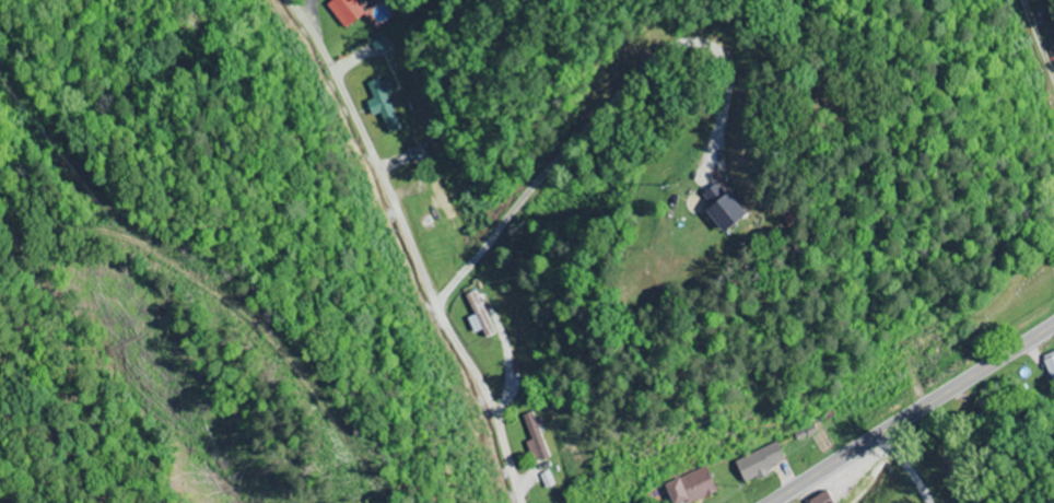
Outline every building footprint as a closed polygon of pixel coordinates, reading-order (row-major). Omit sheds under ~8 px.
[(326,7),(346,29),(364,12),(354,0),(333,0),(326,7)] [(379,113),(387,134),(399,129),(387,97),(393,94),(387,77),(367,85),(373,100),(365,103),(371,116),(379,113)] [(406,149),(411,163),(426,158),(421,143),(406,149)] [(722,234),(744,216),(716,181),(700,194),(710,206),(704,212),(722,234)] [(473,316),(466,319),(472,334),(481,330),(484,339),(493,335),(474,291),(464,296),(473,316)] [(1043,357),(1052,380),(1053,379),(1053,353),(1043,357)] [(549,457),(530,413),(521,417),(531,441),(525,443),(534,463),(549,457)] [(787,463),(778,443),(734,463),(743,484),(787,463)] [(706,467),(664,485),(672,502),(691,502),(717,492),(706,467)] [(555,486),(549,471),(540,475),(546,489),(555,486)] [(826,492),(808,502),(833,502),(826,492)]
